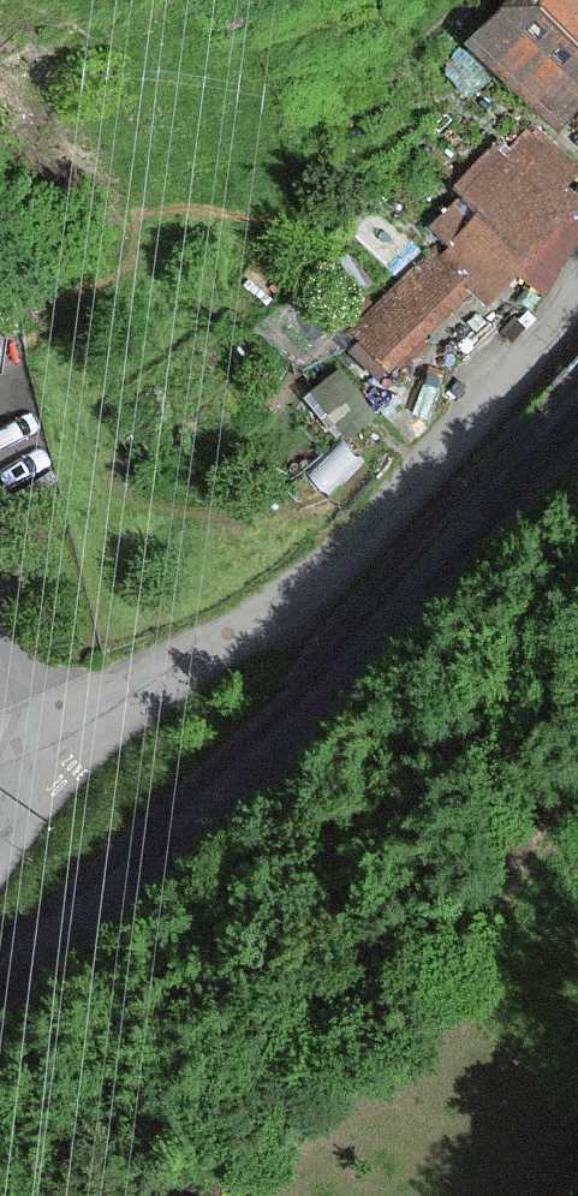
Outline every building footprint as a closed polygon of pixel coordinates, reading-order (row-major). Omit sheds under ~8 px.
[(470,54),(542,121),(577,82),(577,0),(521,0),(470,54)] [(530,128),(506,153),(496,144),(453,189),(461,197),(431,228),(442,240),(350,335),(388,372),(466,290),(482,306),(516,271),(534,288),(577,242),(577,234),(562,218),(574,205),(556,188),(574,169),(530,128)]
